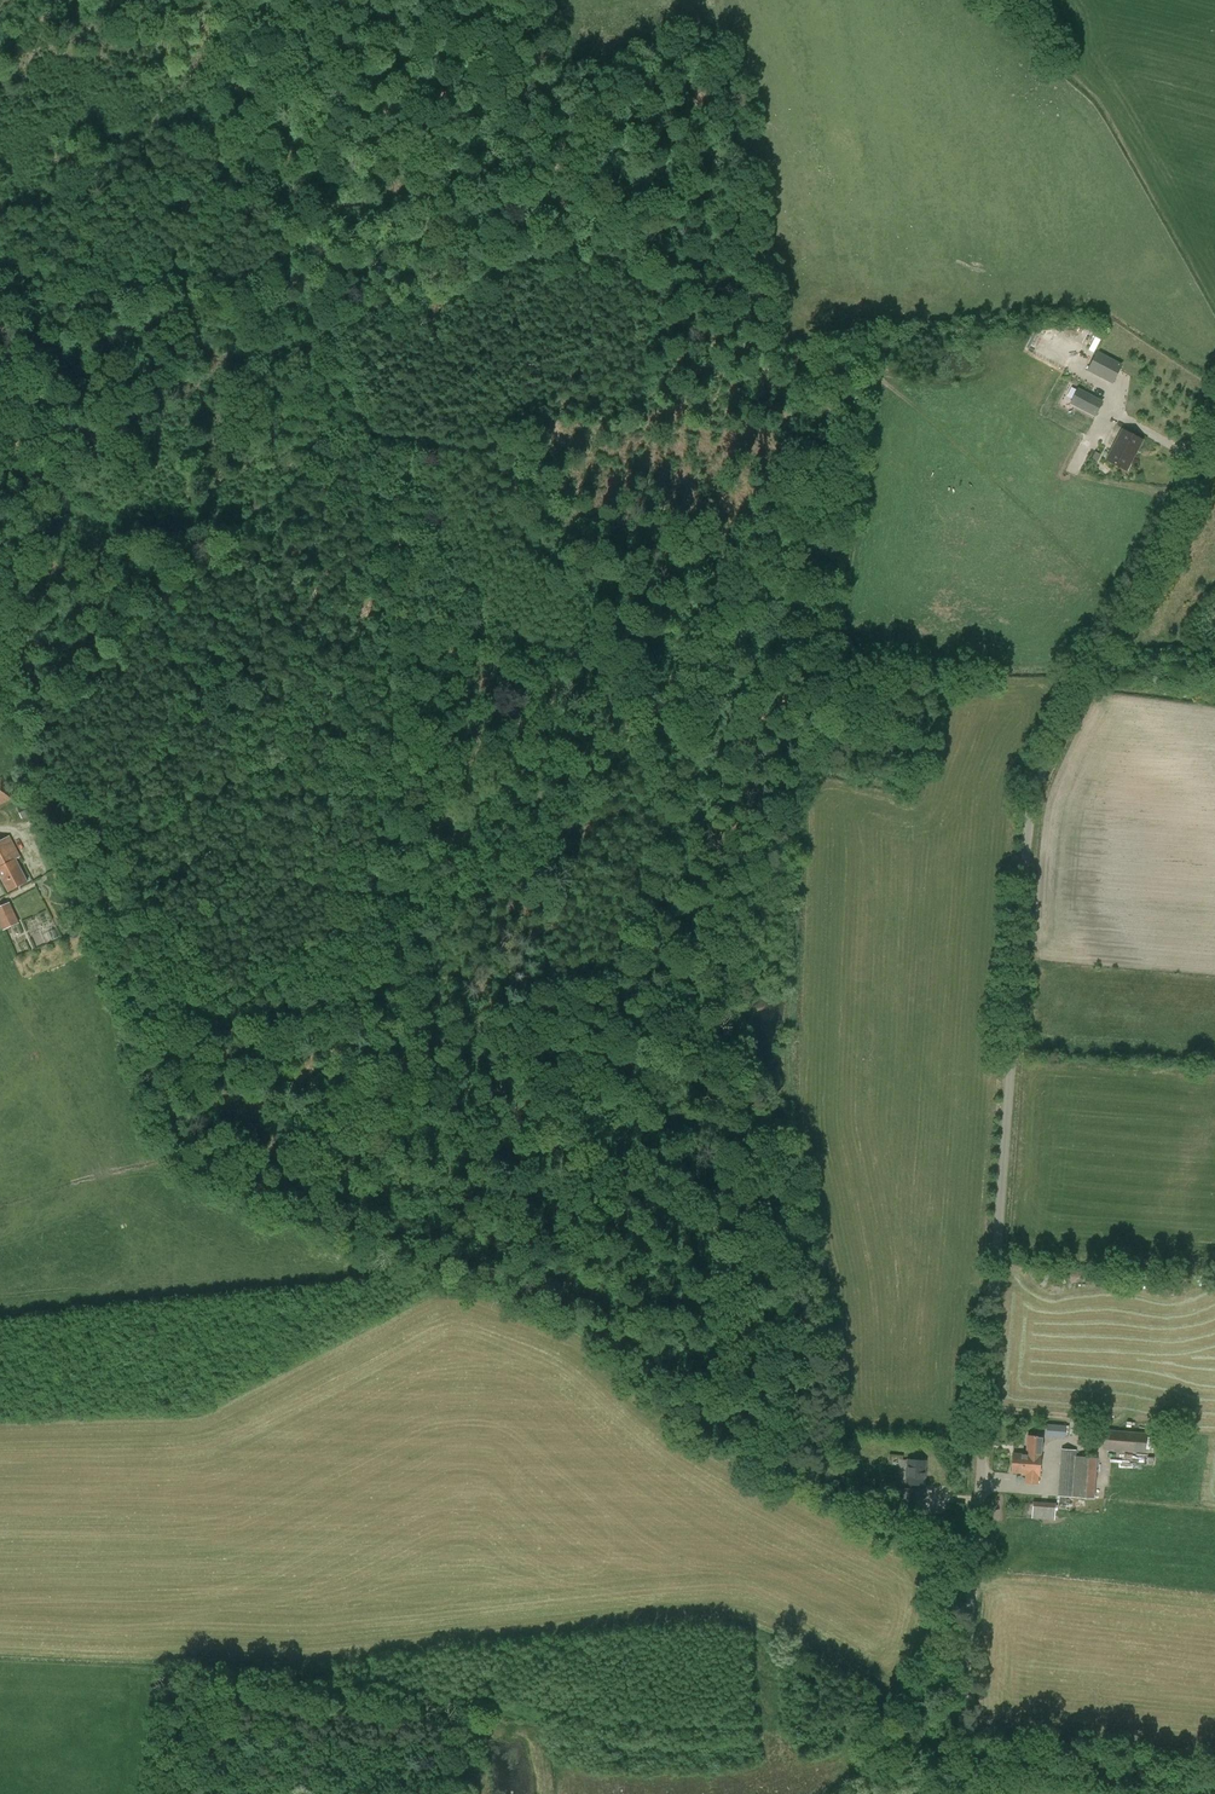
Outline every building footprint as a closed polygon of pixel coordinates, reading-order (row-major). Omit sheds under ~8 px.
[(1087,371),(1112,384),(1123,365),(1097,351),(1087,371)] [(1078,388),(1070,404),(1095,417),(1104,401),(1078,388)] [(1122,431),(1107,460),(1124,469),(1128,461),(1130,462),(1141,441),(1122,431)] [(3,775),(0,777),(0,805),(12,799),(3,775)] [(33,801),(18,807),(22,818),(37,812),(33,801)] [(8,891),(28,881),(16,859),(21,857),(10,836),(0,841),(0,875),(8,891)] [(4,930),(19,923),(10,902),(0,906),(0,922),(4,930)] [(1167,1277),(1167,1283),(1166,1295),(1173,1295),(1175,1295),(1181,1295),(1182,1277),(1167,1277)] [(1046,1436),(1064,1438),(1066,1425),(1047,1423),(1046,1436)] [(1147,1432),(1106,1429),(1105,1448),(1145,1451),(1147,1432)] [(1025,1473),(1025,1474),(1039,1475),(1042,1437),(1027,1436),(1026,1454),(1012,1453),(1011,1472),(1025,1473)] [(1062,1449),(1058,1495),(1073,1497),(1074,1486),(1076,1456),(1077,1450),(1062,1449)] [(1074,1486),(1073,1497),(1094,1498),(1097,1458),(1076,1456),(1074,1486)] [(927,1458),(908,1457),(906,1483),(926,1484),(927,1458)] [(914,1488),(898,1487),(897,1498),(914,1499),(914,1488)] [(1033,1502),(1032,1517),(1055,1519),(1056,1503),(1033,1502)]
